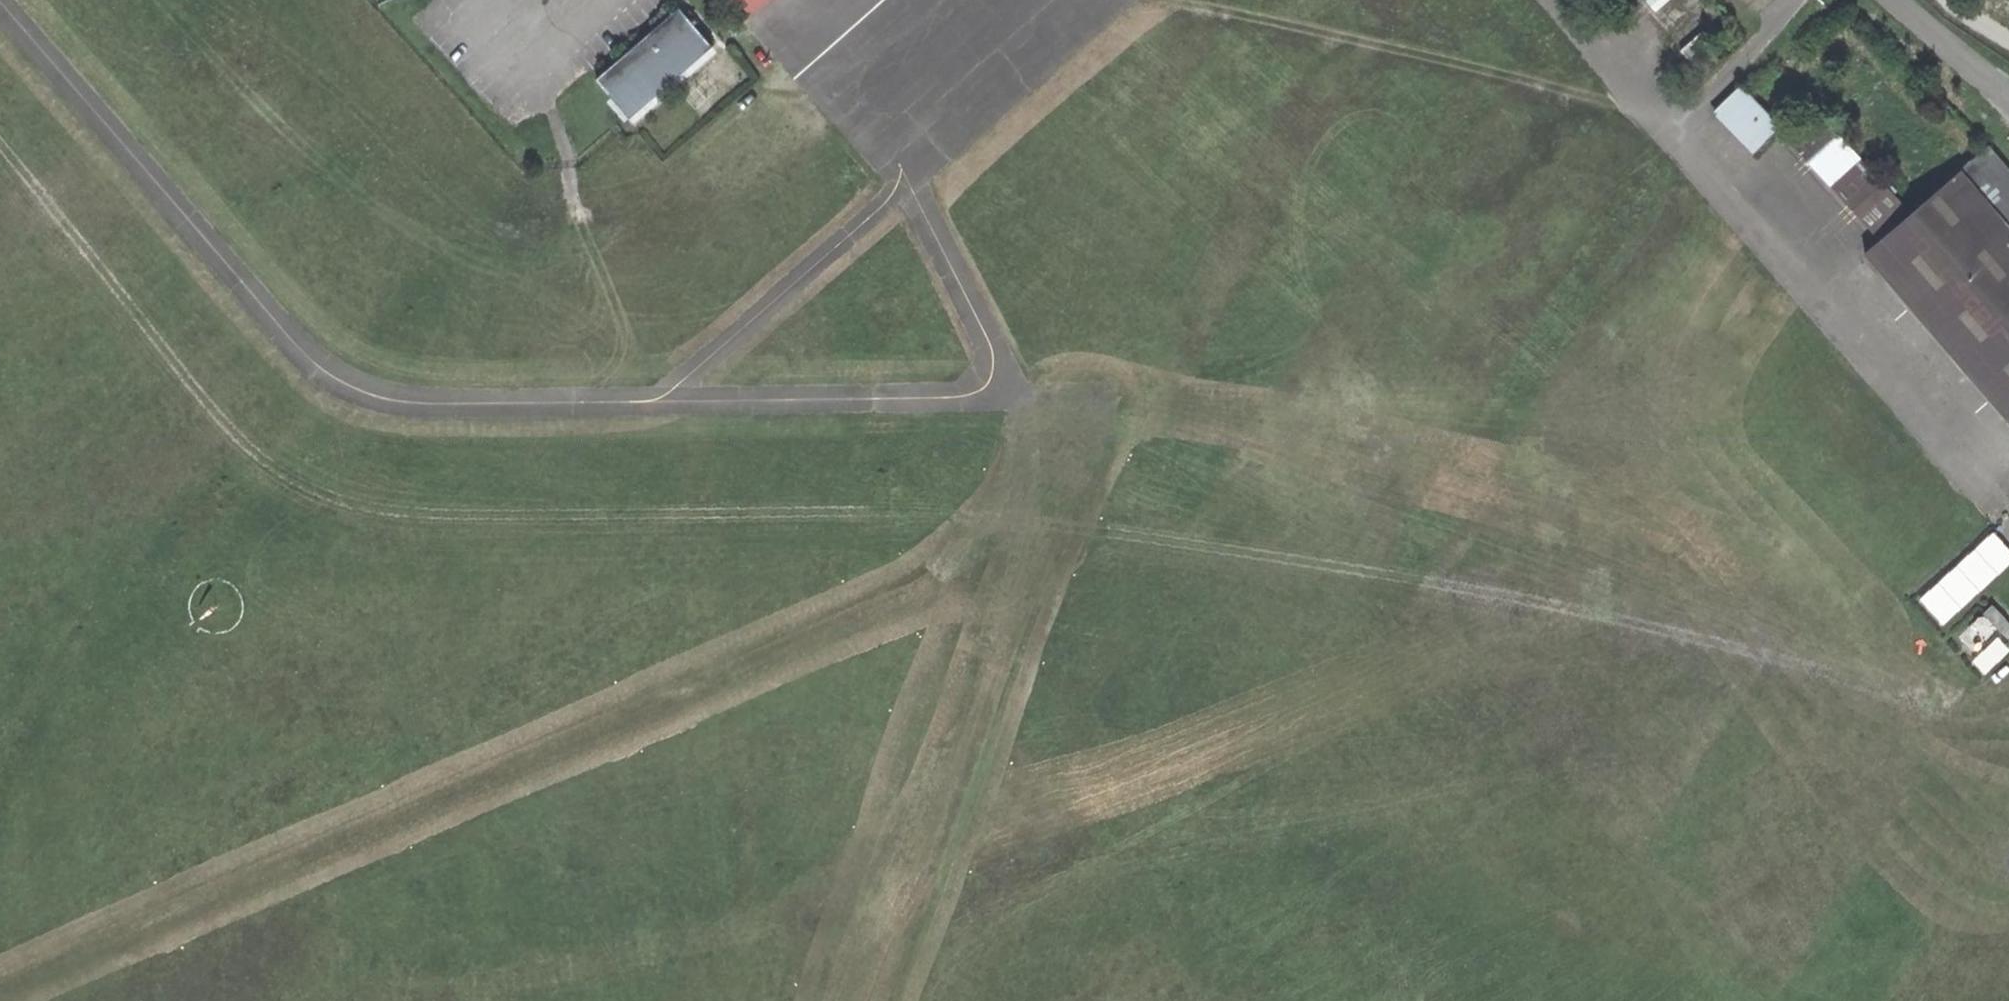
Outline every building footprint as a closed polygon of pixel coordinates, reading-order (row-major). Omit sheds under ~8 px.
[(749,16),(768,0),(735,0),(749,16)] [(1732,24),(1711,0),(1645,0),(1695,55),(1732,24)] [(712,47),(679,10),(639,45),(598,80),(630,118),(712,47)] [(1758,146),(1779,125),(1760,106),(1741,86),(1715,112),(1727,124),(1732,120),(1758,146)] [(1874,231),(1905,205),(1819,110),(1788,137),(1874,231)] [(1751,152),(1758,146),(1732,120),(1727,124),(1726,126),(1751,152)] [(2008,417),(2008,170),(1989,146),(1867,253),(2008,417)] [(1984,613),(2002,632),(2008,626),(2008,622),(1993,605),(1984,613)]
